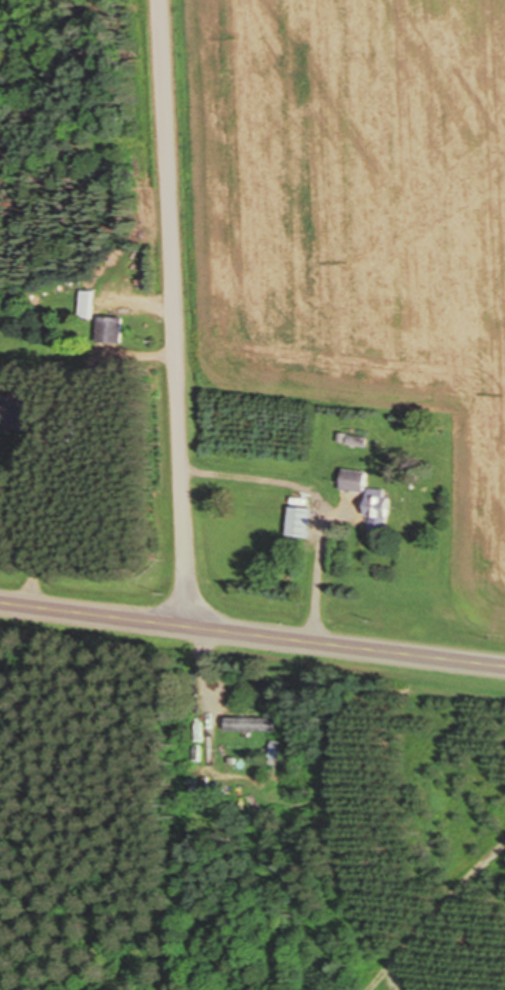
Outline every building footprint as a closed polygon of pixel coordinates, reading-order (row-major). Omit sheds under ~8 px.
[(98,291),(84,291),(83,319),(97,319),(98,291)] [(101,345),(125,345),(125,317),(101,317),(101,345)] [(10,425),(10,432),(37,432),(38,401),(0,400),(0,425),(10,425)] [(345,490),(369,493),(371,471),(347,469),(345,490)] [(396,491),(375,488),(369,529),(389,532),(396,491)] [(293,537),(313,538),(314,508),(294,507),(293,537)] [(278,717),(230,717),(230,731),(278,731),(278,717)]
